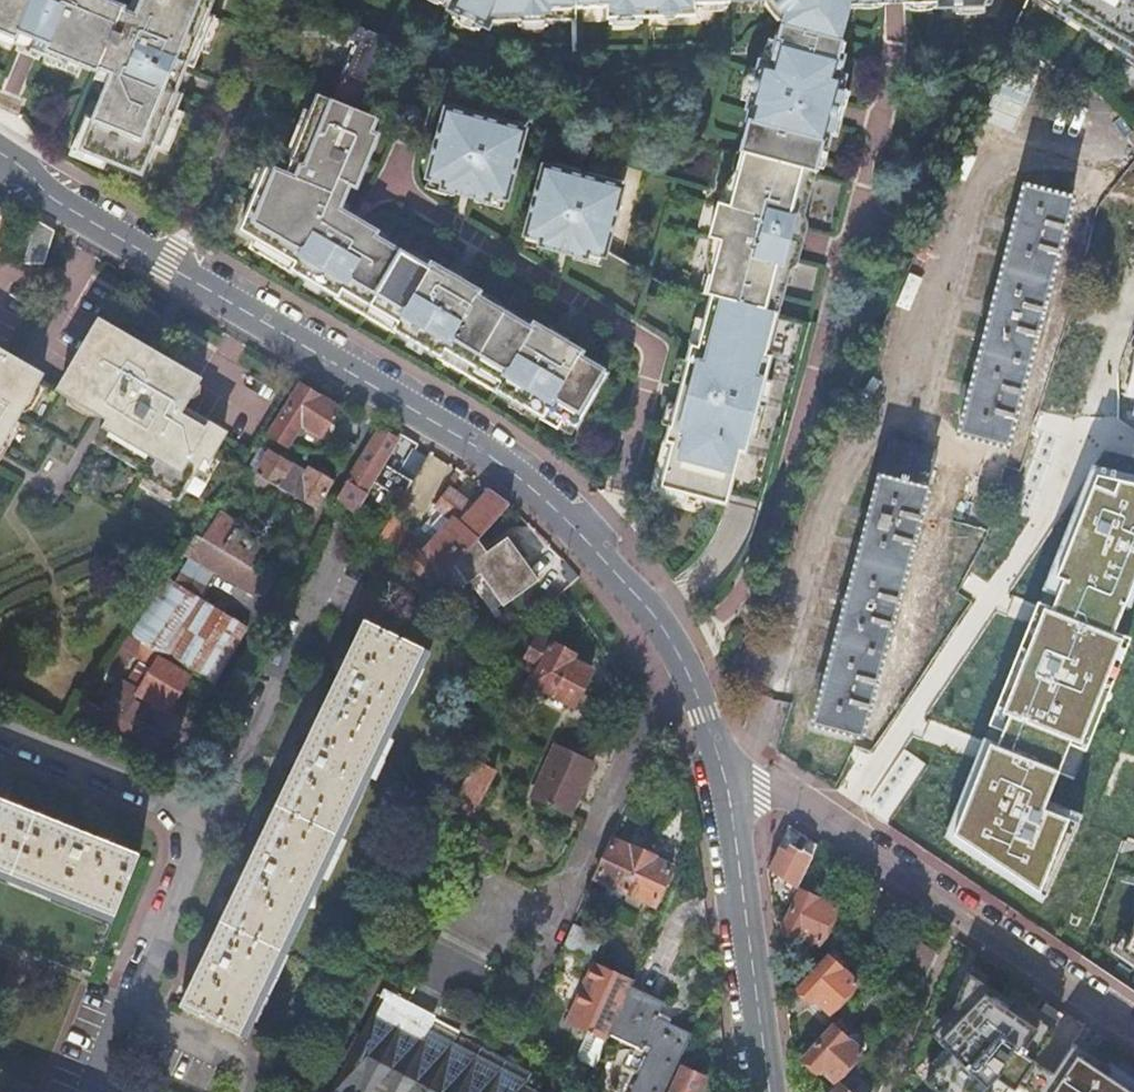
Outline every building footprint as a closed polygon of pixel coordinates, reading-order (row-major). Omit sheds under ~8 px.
[(105,70),(124,12),(122,11),(124,8),(104,0),(0,0),(0,37),(12,42),(18,44),(41,54),(47,56),(66,64),(68,59),(82,65),(98,71),(99,68),(105,70)] [(183,52),(184,50),(192,25),(194,17),(200,0),(142,0),(136,16),(124,12),(105,70),(113,73),(108,84),(94,118),(81,150),(107,160),(141,174),(143,169),(153,141),(178,65),(179,65),(183,52)] [(124,12),(136,16),(142,0),(133,0),(130,6),(126,5),(124,12)] [(197,57),(200,50),(214,17),(207,14),(213,0),(200,0),(194,17),(192,25),(184,50),(183,52),(197,57)] [(451,1),(447,9),(455,13),(481,25),(488,29),(491,22),(518,21),(547,20),(576,19),(576,8),(606,7),(606,19),(609,19),(642,18),(696,16),(695,4),(697,4),(727,3),(730,3),(730,1),(764,0),(770,0),(449,0),(451,1)] [(784,14),(782,23),(779,36),(777,35),(776,39),(769,64),(762,62),(759,62),(757,69),(749,102),(747,109),(750,110),(747,121),(749,122),(744,140),(741,152),(814,171),(816,167),(817,160),(820,151),(821,146),(826,147),(829,135),(831,127),(839,97),(841,89),(845,77),(840,76),(838,75),(843,56),(838,55),(850,8),(849,7),(850,0),(858,0),(773,0),(784,14)] [(764,0),(765,1),(769,9),(772,13),(776,18),(782,23),(784,14),(773,0),(770,0),(764,0)] [(850,8),(860,8),(873,9),(879,7),(878,5),(883,5),(883,0),(858,0),(850,0),(849,7),(850,8)] [(1133,45),(1133,0),(1043,0),(1133,45)] [(937,2),(905,3),(905,8),(909,8),(910,10),(918,11),(927,10),(933,9),(933,8),(938,7),(937,2)] [(727,3),(697,4),(697,8),(701,9),(701,11),(709,12),(718,11),(724,10),(724,8),(727,7),(727,3)] [(481,25),(455,13),(453,17),(456,18),(455,21),(462,25),(470,29),(475,30),(476,28),(479,30),(481,25)] [(214,17),(200,50),(208,53),(222,21),(214,17)] [(642,18),(609,19),(609,22),(613,22),(613,26),(621,27),(630,27),(638,26),(639,25),(638,21),(642,21),(642,18)] [(547,20),(518,21),(518,26),(522,26),(521,28),(529,29),(538,29),(544,28),(544,25),(548,25),(547,20)] [(356,110),(389,40),(366,30),(364,29),(356,26),(350,42),(356,44),(342,77),(344,78),(334,101),(356,110)] [(10,48),(12,42),(0,37),(0,44),(10,48)] [(769,64),(776,39),(769,37),(768,41),(764,49),(763,53),(763,58),(762,62),(769,64)] [(41,54),(18,44),(16,50),(18,51),(28,55),(37,59),(39,60),(41,54)] [(193,67),(197,57),(183,52),(179,65),(178,65),(153,141),(143,169),(154,145),(160,147),(176,109),(182,95),(175,92),(187,64),(193,67)] [(66,64),(47,56),(45,62),(78,76),(82,65),(68,59),(66,64)] [(749,102),(757,69),(749,67),(748,71),(744,80),(742,90),(742,95),(740,99),(749,102)] [(102,81),(105,70),(99,68),(98,71),(95,79),(102,81)] [(113,73),(105,70),(102,81),(108,84),(113,73)] [(849,91),(841,89),(839,97),(831,127),(829,135),(837,137),(843,130),(845,125),(847,123),(849,115),(851,106),(850,98),(849,91)] [(375,118),(356,110),(334,101),(317,94),(310,111),(303,129),(298,139),(291,157),(284,174),(265,166),(263,169),(255,190),(239,229),(254,238),(279,253),(274,262),(290,271),(291,270),(305,278),(321,288),(336,296),(335,297),(351,306),(356,298),(382,313),(377,322),(393,331),(393,330),(408,338),(424,348),(438,356),(438,357),(454,367),(459,358),(485,373),(480,382),(495,391),(496,390),(511,399),(527,408),(541,416),(541,417),(571,435),(607,374),(602,371),(582,359),(579,357),(582,352),(567,344),(562,341),(552,334),(548,332),(533,323),(530,328),(527,326),(507,315),(499,310),(479,298),(476,296),(478,292),(464,283),(460,281),(449,274),(445,272),(430,264),(428,268),(424,266),(404,254),(396,250),(376,238),(372,236),(375,231),(359,222),(356,220),(353,218),(345,214),(338,210),(348,184),(354,186),(376,135),(369,132),(375,118)] [(283,154),(291,157),(298,139),(303,129),(310,111),(302,107),(283,154)] [(176,109),(160,147),(168,151),(184,112),(176,109)] [(496,123),(472,116),(445,109),(427,177),(443,181),(441,187),(454,191),(459,192),(465,194),(469,195),(475,196),(487,199),(489,193),(505,197),(523,130),(496,123)] [(473,111),(472,116),(496,123),(497,118),(473,111)] [(69,155),(78,158),(91,117),(86,114),(69,155)] [(91,117),(78,158),(103,169),(107,160),(81,150),(94,118),(91,117)] [(736,170),(741,152),(736,151),(731,169),(736,170)] [(816,167),(819,168),(825,162),(827,154),(827,153),(820,151),(817,160),(816,167)] [(705,294),(817,172),(814,171),(741,152),(736,170),(737,171),(738,171),(729,206),(722,204),(718,203),(709,237),(713,239),(720,240),(711,275),(708,274),(703,293),(705,294)] [(247,187),(255,190),(263,169),(256,166),(247,187)] [(540,244),(553,248),(558,249),(563,251),(567,252),(573,253),(586,257),(587,251),(603,255),(621,188),(595,181),(570,174),(543,167),(525,234),(541,238),(540,244)] [(572,169),(570,174),(595,181),(596,176),(572,169)] [(720,197),(718,203),(722,204),(729,206),(738,171),(737,171),(730,178),(725,186),(724,186),(720,197)] [(817,172),(705,294),(704,296),(711,298),(705,321),(698,349),(691,348),(687,363),(688,364),(683,384),(682,388),(678,401),(677,405),(671,427),(671,429),(669,429),(665,442),(665,444),(672,446),(660,489),(688,496),(727,507),(729,497),(762,506),(811,324),(779,315),(790,272),(797,266),(800,259),(804,245),(808,232),(807,226),(804,218),(817,172)] [(453,196),(454,191),(441,187),(443,181),(427,177),(424,188),(453,196)] [(502,209),(505,197),(489,193),(487,199),(475,196),(474,201),(502,209)] [(44,265),(55,232),(38,222),(25,265),(44,265)] [(379,234),(376,238),(396,250),(399,245),(379,234)] [(551,253),(553,248),(540,244),(541,238),(525,234),(522,245),(551,253)] [(706,265),(708,274),(711,275),(720,240),(713,239),(709,237),(707,246),(706,254),(706,265)] [(249,247),(274,262),(279,253),(254,238),(249,247)] [(406,249),(404,254),(424,266),(427,261),(406,249)] [(601,266),(603,255),(587,251),(586,257),(573,253),(571,258),(601,266)] [(448,266),(445,272),(449,274),(460,281),(464,283),(468,278),(448,266)] [(703,293),(708,274),(704,273),(699,292),(703,293)] [(317,294),(321,288),(305,278),(301,284),(317,294)] [(482,294),(479,298),(499,310),(502,305),(482,294)] [(351,306),(377,322),(382,313),(356,298),(351,306)] [(510,310),(507,315),(527,326),(530,322),(510,310)] [(144,348),(99,322),(61,389),(96,410),(115,422),(102,444),(114,452),(119,443),(148,461),(140,474),(180,497),(204,454),(210,458),(224,433),(182,408),(198,379),(148,350),(144,348)] [(551,326),(548,332),(552,334),(562,341),(567,344),(570,338),(551,326)] [(420,354),(424,348),(408,338),(404,345),(420,354)] [(0,351),(0,443),(40,376),(0,351)] [(585,354),(582,359),(602,371),(605,365),(585,354)] [(454,367),(480,382),(485,373),(459,358),(454,367)] [(319,442),(340,410),(302,386),(270,435),(290,447),(304,425),(310,429),(307,434),(319,442)] [(524,414),(527,408),(511,399),(508,405),(524,414)] [(378,430),(337,500),(345,508),(357,489),(366,494),(397,441),(378,430)] [(345,466),(354,450),(347,446),(337,462),(345,466)] [(420,469),(430,453),(419,447),(409,463),(420,469)] [(262,449),(249,469),(306,505),(318,512),(334,484),(310,470),(307,476),(262,449)] [(306,505),(249,469),(240,484),(273,503),(296,521),(306,505)] [(1099,476),(1057,576),(1065,580),(1052,611),(1043,609),(1004,714),(1012,717),(996,749),(990,747),(954,834),(1041,893),(1069,820),(1043,810),(1070,739),(1081,743),(1121,639),(1113,634),(1133,582),(1133,483),(1099,476)] [(401,558),(434,587),(509,505),(490,492),(475,507),(453,487),(438,504),(454,518),(439,534),(446,540),(428,560),(412,546),(401,558)] [(367,507),(358,519),(379,537),(383,530),(389,520),(367,507)] [(220,515),(204,541),(223,553),(224,550),(253,568),(252,570),(260,575),(268,562),(259,558),(264,551),(236,534),(240,527),(220,515)] [(383,530),(379,537),(392,550),(398,543),(383,530)] [(526,555),(525,556),(512,536),(475,562),(476,564),(477,563),(504,601),(503,602),(505,603),(537,581),(536,579),(534,580),(521,561),(527,557),(526,555)] [(223,553),(204,541),(192,561),(216,575),(255,599),(257,595),(265,600),(267,597),(275,584),(265,577),(260,575),(252,570),(223,553)] [(224,550),(223,553),(252,570),(253,568),(224,550)] [(192,561),(185,572),(208,587),(216,575),(192,561)] [(185,572),(177,586),(200,600),(208,587),(185,572)] [(174,584),(137,638),(193,673),(214,687),(248,629),(200,600),(177,586),(174,584)] [(425,649),(404,639),(363,621),(316,720),(178,1008),(241,1037),(378,748),(425,649)] [(90,698),(83,709),(87,711),(158,755),(166,741),(164,730),(144,717),(156,698),(172,708),(193,673),(137,638),(132,635),(113,664),(125,672),(138,650),(159,663),(158,665),(152,675),(145,671),(138,667),(130,679),(123,676),(108,701),(105,707),(90,698)] [(541,669),(536,678),(532,685),(574,706),(592,673),(571,662),(574,656),(553,645),(552,648),(537,639),(527,659),(528,660),(527,662),(541,669)] [(151,661),(145,671),(152,675),(158,665),(151,661)] [(524,668),(522,671),(536,678),(541,669),(527,662),(524,668)] [(570,818),(594,766),(556,750),(543,780),(546,781),(536,803),(570,818)] [(457,796),(452,806),(472,817),(495,773),(484,767),(475,762),(457,796)] [(3,875),(96,913),(114,920),(139,858),(124,852),(31,813),(0,801),(0,873),(3,875)] [(446,818),(437,836),(460,848),(497,867),(506,850),(446,818)] [(778,848),(768,869),(797,890),(817,846),(808,841),(807,840),(797,861),(792,857),(796,850),(790,847),(786,853),(778,848)] [(626,893),(644,853),(632,847),(631,849),(613,841),(596,879),(626,893)] [(657,859),(644,853),(626,893),(627,893),(655,907),(673,870),(655,862),(657,859)] [(78,982),(89,987),(114,920),(0,873),(0,951),(78,982)] [(800,892),(781,932),(799,941),(801,936),(820,944),(836,909),(800,892)] [(575,926),(564,949),(594,963),(604,940),(575,926)] [(827,957),(797,990),(812,1003),(815,999),(830,1013),(856,985),(827,957)] [(635,981),(595,963),(567,1025),(607,1042),(613,1030),(631,990),(635,981)] [(631,990),(613,1030),(642,1044),(639,1050),(642,1051),(645,1046),(652,1049),(632,1091),(666,1091),(692,1036),(657,1019),(662,1008),(664,1008),(665,1005),(631,990)] [(936,1091),(999,1091),(1038,1030),(983,997),(936,1091)] [(412,1013),(384,999),(335,1091),(533,1091),(526,1088),(532,1075),(518,1067),(488,1052),(435,1025),(430,1034),(407,1022),(412,1013)] [(832,1027),(802,1059),(817,1074),(822,1069),(836,1082),(862,1055),(832,1027)] [(1075,1053),(1049,1091),(1127,1091),(1075,1053)] [(705,1082),(682,1071),(672,1091),(700,1091),(705,1082)]
